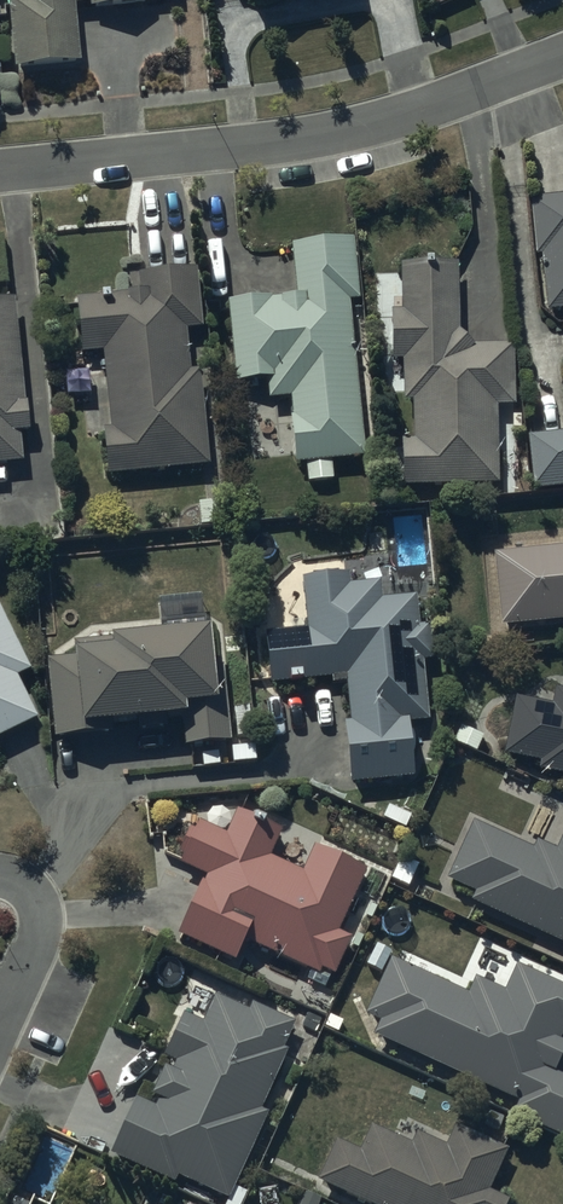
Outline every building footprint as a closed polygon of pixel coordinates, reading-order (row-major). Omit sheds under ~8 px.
[(12,76),(81,70),(75,10),(91,8),(91,11),(149,6),(149,1),(162,0),(5,0),(12,76)] [(548,317),(562,315),(562,200),(530,203),(536,261),(542,260),(548,317)] [(227,307),(235,390),(267,387),(269,404),(291,402),(293,421),(291,422),(295,469),(367,462),(352,306),(360,305),(354,243),(290,249),(295,300),(227,307)] [(404,271),(405,319),(395,319),(396,363),(406,363),(407,403),(415,403),(416,447),(404,447),(405,491),(498,488),(496,412),(515,411),(513,349),(473,350),(460,338),(458,270),(404,271)] [(76,304),(82,359),(103,356),(111,435),(105,435),(110,479),(209,469),(199,374),(192,375),(187,335),(202,334),(196,272),(137,278),(139,297),(76,304)] [(24,468),(21,439),(29,438),(16,305),(0,306),(0,470),(24,468)] [(534,496),(562,493),(562,438),(528,441),(534,496)] [(501,630),(562,624),(562,550),(494,556),(501,630)] [(346,728),(352,789),(415,782),(409,729),(430,727),(424,666),(435,665),(431,630),(419,632),(416,600),(382,604),(380,586),(351,589),(350,578),(303,582),(308,634),(266,638),(271,689),(332,683),(332,689),(347,687),(351,728),(346,728)] [(38,724),(17,682),(31,674),(0,611),(0,742),(38,724)] [(46,663),(54,743),(100,739),(99,733),(184,725),(186,749),(230,745),(223,672),(212,673),(209,637),(206,637),(205,625),(159,629),(160,644),(125,647),(124,641),(74,646),(75,660),(46,663)] [(507,757),(544,765),(542,773),(562,777),(562,695),(557,694),(554,711),(517,704),(507,757)] [(201,886),(176,942),(237,969),(247,948),(320,981),(322,975),(334,980),(351,942),(339,937),(367,874),(315,851),(303,878),(269,863),(282,835),(236,815),(226,838),(199,826),(195,835),(190,833),(179,858),(185,861),(181,870),(207,881),(204,887),(201,886)] [(448,885),(476,897),(472,906),(562,947),(562,841),(557,854),(537,845),(534,853),(474,826),(448,885)] [(365,1020),(381,1027),(375,1040),(520,1107),(515,1119),(562,1141),(562,1084),(554,1080),(562,1060),(562,1048),(559,1046),(562,1038),(562,988),(517,967),(504,994),(476,982),(468,999),(391,964),(365,1020)] [(111,1160),(174,1188),(178,1181),(227,1203),(229,1203),(268,1118),(260,1115),(288,1054),(285,1052),(297,1027),(252,1007),(249,1014),(215,999),(203,1026),(185,1018),(164,1062),(176,1068),(172,1077),(165,1074),(153,1101),(161,1105),(157,1114),(137,1105),(111,1160)] [(318,1187),(354,1203),(509,1203),(490,1196),(509,1155),(456,1130),(446,1152),(417,1139),(411,1151),(373,1133),(361,1159),(336,1147),(318,1187)]
